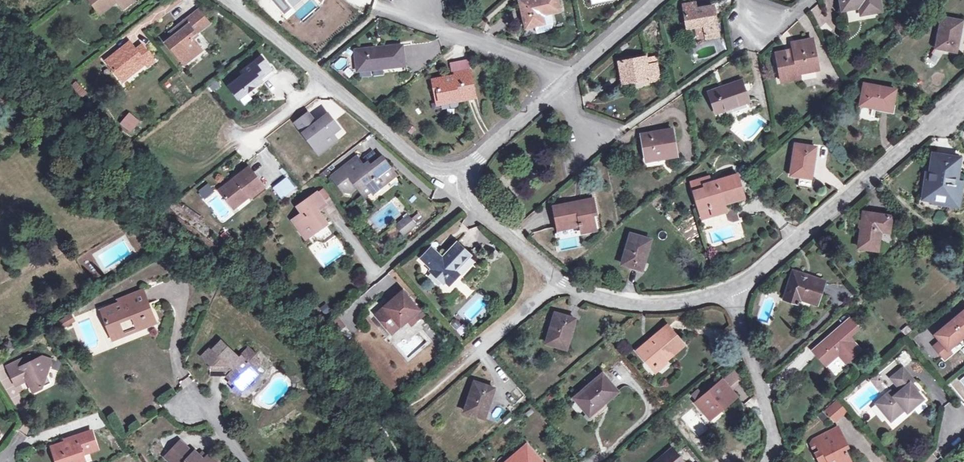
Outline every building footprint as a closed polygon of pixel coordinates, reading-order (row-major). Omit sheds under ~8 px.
[(99,13),(115,0),(89,0),(99,13)] [(525,28),(535,26),(536,34),(547,32),(550,31),(551,30),(552,29),(552,27),(553,26),(553,24),(553,23),(552,21),(550,12),(559,10),(557,0),(519,0),(525,28)] [(841,9),(859,6),(860,14),(881,10),(879,0),(839,0),(841,9)] [(694,2),(683,5),(686,27),(694,25),(696,38),(705,36),(705,38),(718,35),(712,5),(695,9),(694,2)] [(819,5),(811,8),(819,27),(827,23),(819,5)] [(198,11),(192,15),(202,28),(208,23),(198,11)] [(181,30),(174,36),(166,42),(180,60),(188,53),(191,56),(199,49),(190,37),(202,28),(192,15),(178,26),(181,30)] [(960,22),(941,18),(935,48),(955,52),(958,41),(956,40),(960,22)] [(181,30),(178,26),(171,32),(174,36),(181,30)] [(793,49),(775,53),(779,70),(783,69),(785,80),(798,78),(797,73),(817,69),(812,39),(792,43),(793,49)] [(129,43),(106,61),(122,81),(130,75),(127,71),(141,60),(144,64),(151,58),(141,46),(136,50),(129,43)] [(401,45),(354,50),(356,68),(382,66),(382,67),(403,65),(401,45)] [(191,56),(188,53),(180,60),(183,64),(192,58),(191,56)] [(653,56),(644,58),(645,66),(654,64),(653,56)] [(244,73),(228,86),(235,97),(243,91),(245,93),(260,81),(257,77),(261,74),(262,76),(269,70),(259,57),(242,71),(244,73)] [(644,57),(618,62),(622,82),(630,81),(647,77),(648,81),(658,79),(655,64),(654,64),(645,66),(644,58),(644,57)] [(153,61),(151,58),(144,64),(147,67),(153,61)] [(144,64),(141,60),(127,71),(130,75),(144,64)] [(273,75),(269,70),(262,76),(261,74),(257,77),(260,81),(262,84),(273,75)] [(459,74),(431,79),(433,90),(436,89),(438,100),(457,96),(458,100),(475,96),(469,70),(459,72),(459,74)] [(69,87),(82,98),(88,91),(75,80),(69,87)] [(740,81),(709,92),(716,112),(747,101),(740,81)] [(895,90),(864,84),(860,104),(872,106),(872,105),(891,109),(895,90)] [(243,91),(235,97),(237,99),(245,93),(243,91)] [(508,99),(501,105),(508,112),(515,106),(508,99)] [(307,110),(293,120),(313,145),(322,138),(327,144),(336,137),(331,131),(338,126),(326,111),(314,120),(307,110)] [(129,114),(121,123),(130,130),(138,121),(129,114)] [(652,132),(641,134),(645,160),(665,156),(666,157),(676,156),(671,129),(660,131),(660,133),(652,134),(652,132)] [(322,138),(313,145),(318,151),(327,144),(322,138)] [(815,147),(794,144),(790,175),(799,176),(797,187),(812,189),(813,178),(809,177),(812,159),(813,159),(815,147)] [(341,165),(333,171),(344,184),(351,186),(358,181),(362,186),(370,180),(372,184),(375,187),(389,176),(387,173),(394,168),(383,153),(371,162),(369,158),(364,162),(357,153),(346,161),(346,164),(345,165),(344,165),(341,165)] [(928,178),(925,178),(922,198),(932,199),(933,195),(942,197),(942,203),(953,204),(956,182),(958,167),(955,167),(956,157),(932,153),(928,178)] [(233,177),(234,178),(229,183),(227,181),(218,189),(230,204),(245,192),(248,195),(249,196),(263,185),(247,165),(233,177)] [(697,189),(693,190),(698,210),(710,206),(713,215),(726,212),(724,204),(744,198),(737,173),(710,182),(704,184),(702,178),(695,180),(697,189)] [(272,187),(281,200),(296,189),(287,176),(272,187)] [(372,184),(370,180),(362,186),(365,190),(372,184)] [(208,186),(199,191),(203,197),(212,192),(208,186)] [(297,203),(302,210),(292,217),(299,227),(304,222),(311,232),(320,225),(318,222),(326,217),(318,206),(326,199),(318,188),(297,203)] [(248,195),(245,192),(230,204),(232,207),(248,195)] [(576,201),(553,206),(557,227),(578,223),(580,233),(594,230),(591,213),(594,213),(592,201),(576,204),(576,201)] [(710,206),(698,210),(701,219),(713,215),(710,206)] [(735,210),(721,214),(722,218),(725,216),(732,222),(739,220),(735,210)] [(418,222),(410,212),(399,221),(407,231),(418,222)] [(891,216),(863,213),(858,248),(877,250),(880,231),(889,232),(891,216)] [(328,220),(326,217),(318,222),(320,225),(328,220)] [(304,222),(299,227),(305,236),(311,232),(304,222)] [(648,239),(630,233),(620,263),(641,270),(645,258),(643,257),(648,239)] [(422,258),(433,268),(431,270),(444,283),(446,280),(450,284),(459,274),(455,270),(470,255),(456,242),(442,256),(433,247),(422,258)] [(824,283),(793,273),(784,300),(797,304),(798,299),(817,305),(824,283)] [(503,296),(512,295),(510,284),(502,285),(503,296)] [(119,302),(101,309),(106,320),(105,320),(111,337),(141,326),(139,319),(150,315),(147,308),(142,310),(140,306),(145,304),(148,303),(142,289),(118,299),(119,302)] [(389,304),(375,316),(389,332),(398,324),(402,328),(413,318),(418,323),(424,318),(409,300),(404,304),(397,295),(388,302),(389,304)] [(324,315),(330,311),(326,303),(319,307),(324,315)] [(934,335),(940,341),(933,346),(944,358),(950,353),(947,349),(963,335),(963,310),(934,335)] [(574,319),(554,313),(546,343),(565,349),(570,330),(571,331),(574,319)] [(150,315),(139,319),(141,326),(152,321),(150,315)] [(338,330),(345,326),(339,316),(332,321),(338,330)] [(848,319),(839,327),(847,336),(857,328),(848,319)] [(646,346),(644,345),(637,351),(646,361),(648,359),(655,367),(662,361),(669,356),(670,357),(683,345),(667,326),(650,340),(651,342),(646,346)] [(847,336),(839,327),(813,350),(825,365),(838,354),(845,362),(860,350),(847,336)] [(210,347),(201,356),(209,364),(209,375),(227,375),(230,379),(227,381),(234,388),(236,386),(248,386),(248,383),(258,372),(256,370),(259,366),(258,361),(256,358),(256,353),(254,353),(247,347),(237,357),(220,340),(212,349),(210,347)] [(894,358),(895,359),(902,368),(911,360),(903,351),(894,358)] [(28,355),(6,365),(15,383),(26,378),(32,390),(50,382),(46,375),(51,359),(42,355),(31,361),(28,355)] [(834,374),(845,366),(839,357),(828,366),(834,374)] [(648,359),(646,361),(655,372),(665,364),(662,361),(655,367),(648,359)] [(877,375),(881,380),(890,391),(876,403),(891,420),(905,408),(907,411),(922,399),(909,383),(913,380),(902,368),(895,359),(877,375)] [(734,372),(722,382),(730,391),(742,381),(734,372)] [(616,391),(602,374),(575,398),(587,412),(601,400),(603,403),(616,391)] [(877,375),(871,380),(876,385),(881,380),(877,375)] [(722,382),(722,381),(696,403),(707,417),(721,405),(723,408),(736,397),(730,391),(722,382)] [(494,389),(474,382),(464,411),(483,417),(489,399),(490,400),(494,389)] [(511,391),(514,401),(522,398),(519,389),(511,391)] [(603,403),(601,400),(587,412),(589,415),(603,403)] [(826,410),(829,414),(833,411),(838,417),(845,412),(836,401),(826,410)] [(723,408),(721,405),(707,417),(710,420),(723,408)] [(833,411),(829,414),(835,421),(838,417),(833,411)] [(837,428),(828,433),(831,440),(841,435),(837,428)] [(50,446),(53,456),(55,455),(57,461),(79,461),(82,461),(80,454),(94,450),(88,432),(69,437),(70,440),(64,442),(50,446)] [(814,440),(811,445),(815,453),(820,461),(836,461),(837,461),(850,461),(845,449),(842,451),(840,446),(845,444),(841,435),(831,440),(828,433),(814,440)] [(179,441),(164,456),(170,461),(176,461),(175,461),(187,448),(179,441)] [(526,446),(508,461),(541,461),(526,446)] [(176,461),(215,461),(208,454),(203,459),(201,461),(197,458),(187,448),(175,461),(176,461)] [(672,449),(657,461),(682,461),(672,449)]
